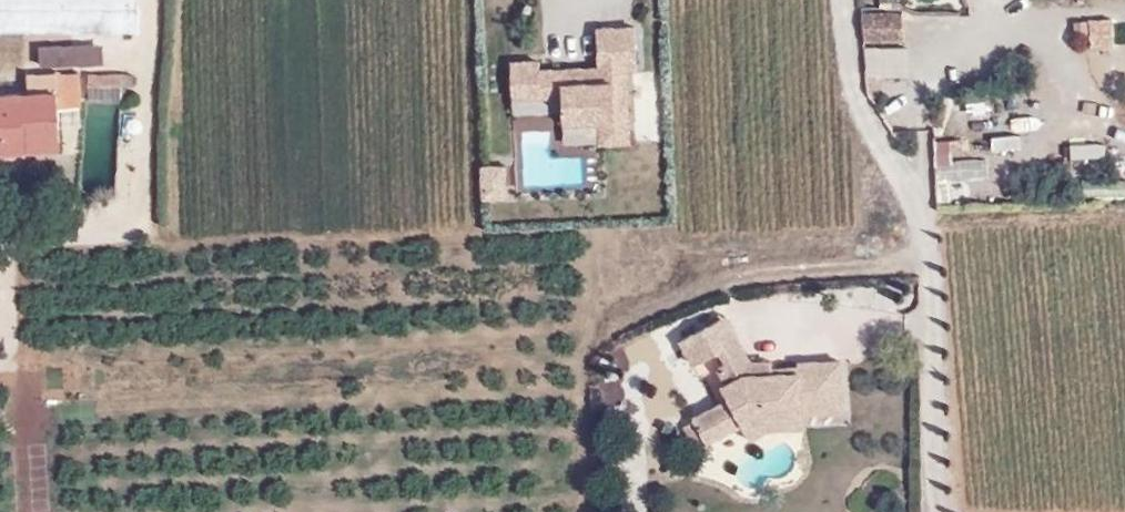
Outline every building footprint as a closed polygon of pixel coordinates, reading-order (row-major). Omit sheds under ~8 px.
[(138,27),(138,0),(0,0),(0,27),(138,27)] [(865,11),(865,39),(876,39),(908,38),(906,9),(865,11)] [(1087,29),(1086,15),(1073,17),(1075,31),(1087,29)] [(563,143),(629,141),(627,66),(637,66),(635,27),(597,28),(598,67),(588,67),(560,68),(539,68),(539,60),(511,61),(512,111),(562,109),(563,143)] [(909,88),(908,38),(876,39),(878,88),(909,88)] [(40,46),(42,67),(104,62),(102,40),(40,46)] [(92,97),(134,97),(134,72),(93,73),(93,83),(92,97)] [(82,84),(57,85),(57,89),(58,104),(82,102),(82,84)] [(59,135),(58,104),(57,89),(0,93),(0,149),(26,147),(26,137),(59,135)] [(61,106),(62,144),(80,144),(79,106),(61,106)] [(1021,148),(1021,134),(992,134),(992,148),(1021,148)] [(26,147),(60,145),(59,135),(26,137),(26,147)] [(482,164),(482,195),(508,195),(507,164),(482,164)] [(751,358),(727,311),(716,317),(728,341),(737,359),(738,359),(743,370),(772,369),(772,362),(771,357),(751,358)] [(715,348),(728,341),(716,317),(680,335),(693,359),(715,348)] [(724,366),(737,359),(728,341),(715,348),(724,366)] [(737,359),(724,366),(721,368),(727,379),(721,382),(728,395),(693,413),(695,417),(685,422),(696,443),(706,438),(706,439),(741,421),(742,422),(743,421),(755,415),(802,413),(802,409),(843,407),(841,356),(799,358),(800,361),(772,362),(772,369),(743,370),(738,359),(737,359)] [(626,403),(647,400),(642,369),(622,372),(626,403)] [(769,425),(803,423),(802,413),(755,415),(743,421),(750,435),(769,425)]
